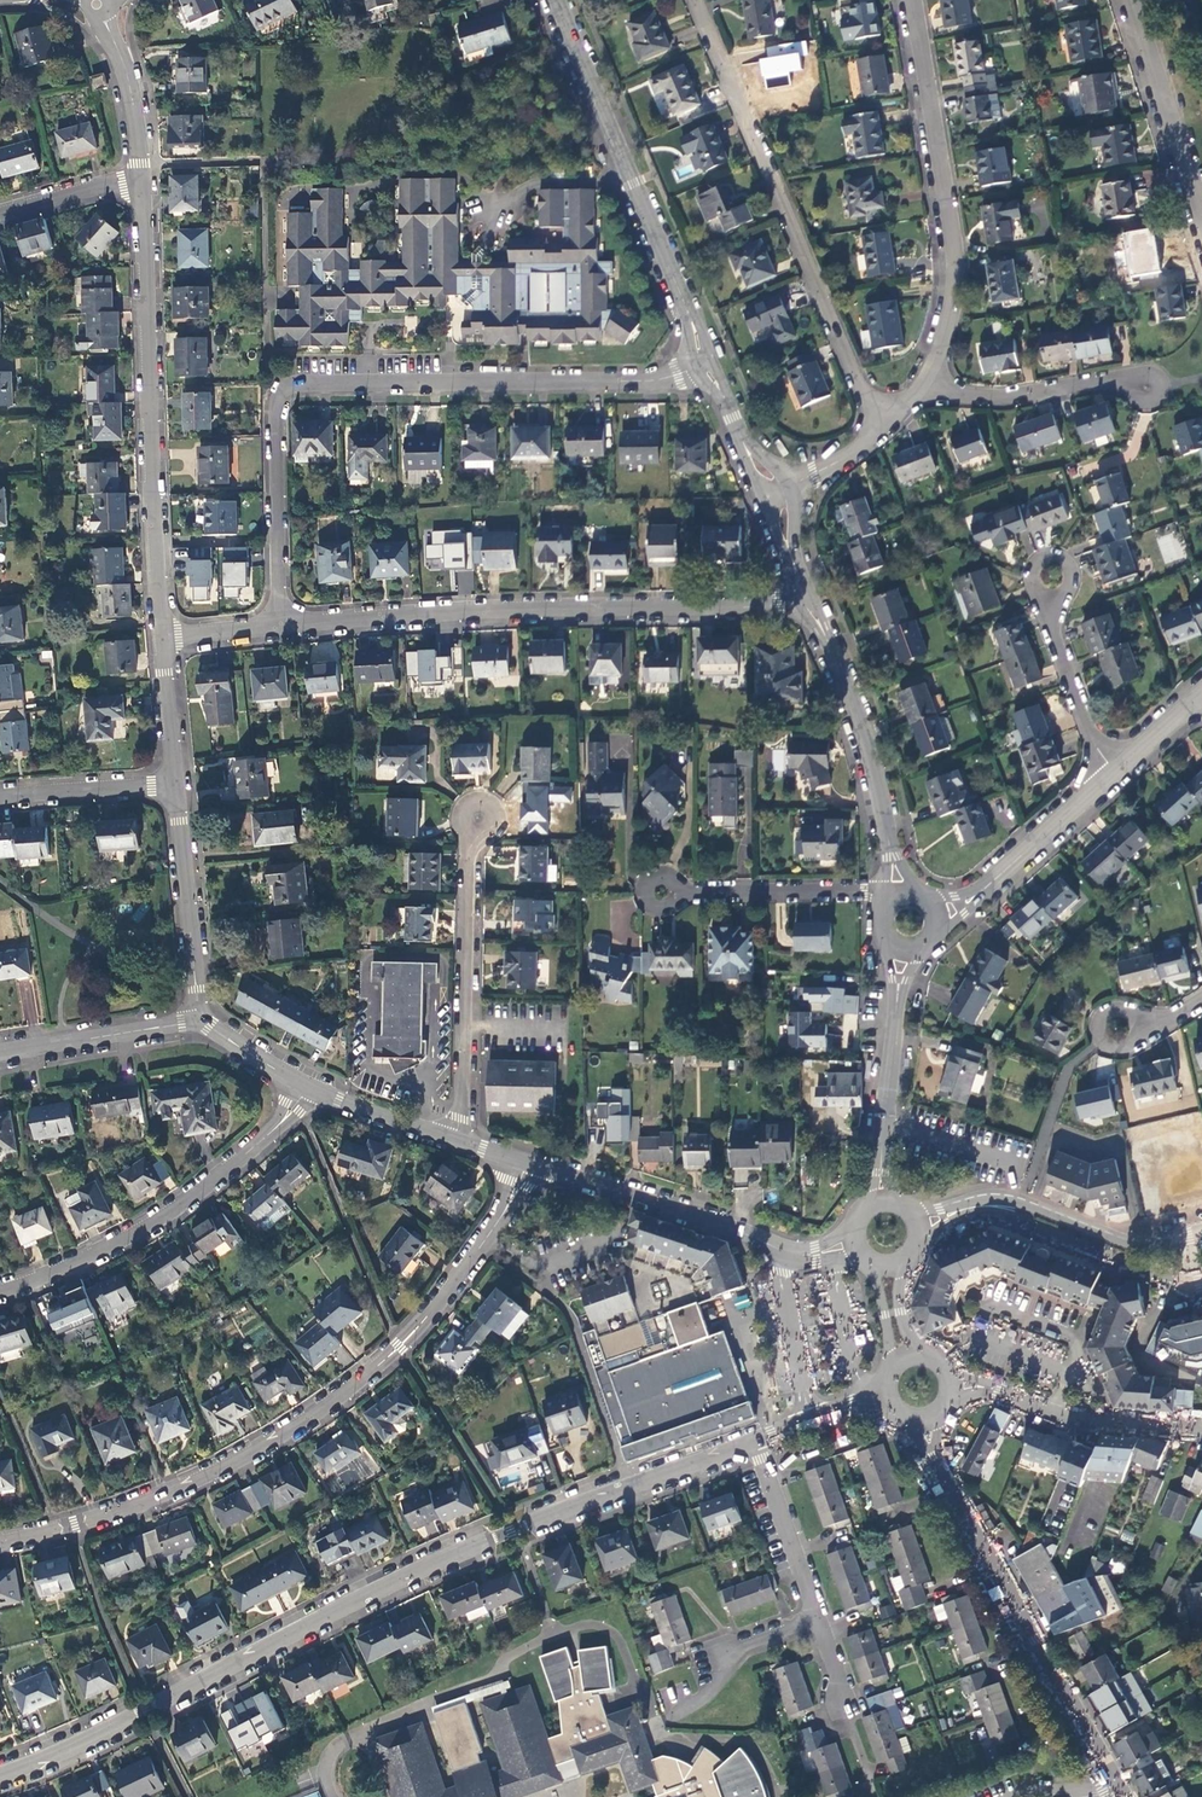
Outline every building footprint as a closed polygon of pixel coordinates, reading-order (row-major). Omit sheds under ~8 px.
[(214,0),(182,0),(185,7),(181,9),(188,25),(219,11),(214,0)] [(245,2),(258,30),(297,11),(292,0),(248,0),(245,2)] [(370,11),(392,4),(391,0),(366,0),(370,11)] [(769,0),(741,0),(744,15),(746,14),(751,37),(774,32),(769,0)] [(872,0),(860,0),(847,2),(852,34),(873,31),(871,17),(875,16),(872,0)] [(966,0),(941,0),(945,23),(970,20),(966,0)] [(503,13),(459,27),(461,35),(466,53),(467,53),(484,48),(511,40),(503,13)] [(668,49),(653,13),(628,24),(635,43),(632,44),(639,61),(668,49)] [(1095,17),(1064,21),(1069,57),(1100,52),(1095,17)] [(57,59),(47,27),(17,35),(26,67),(57,59)] [(962,72),(964,83),(993,78),(992,69),(983,70),(977,35),(953,39),(959,73),(962,72)] [(486,57),(484,48),(467,53),(470,62),(486,57)] [(791,85),(785,51),(762,55),(768,89),(791,85)] [(883,55),(857,59),(863,94),(886,90),(883,74),(886,73),(883,55)] [(206,94),(206,60),(179,61),(179,94),(206,94)] [(698,105),(682,66),(649,79),(655,94),(662,91),(673,115),(698,105)] [(1097,71),(1069,75),(1070,80),(1078,79),(1081,97),(1083,110),(1102,107),(1097,71)] [(96,90),(107,87),(104,75),(92,78),(96,90)] [(999,115),(993,78),(964,83),(966,96),(962,96),(966,120),(999,115)] [(1078,97),(1081,97),(1078,79),(1070,80),(1071,90),(1078,97)] [(883,152),(877,114),(840,120),(843,135),(851,134),(856,157),(883,152)] [(203,117),(170,117),(170,129),(172,129),(172,147),(203,147),(203,117)] [(90,124),(58,133),(64,157),(97,149),(90,124)] [(1127,124),(1090,129),(1092,144),(1102,143),(1105,164),(1133,160),(1127,124)] [(710,127),(708,128),(714,144),(717,143),(710,127)] [(708,128),(680,140),(686,154),(694,151),(703,171),(725,162),(717,143),(714,144),(708,128)] [(0,150),(0,160),(4,177),(39,168),(32,142),(0,150)] [(1010,180),(1005,145),(979,149),(983,172),(979,173),(981,184),(1010,180)] [(867,175),(843,179),(849,215),(863,213),(863,209),(883,205),(881,191),(869,192),(867,175)] [(199,210),(198,177),(173,178),(173,211),(199,210)] [(577,342),(600,341),(600,330),(604,330),(624,344),(626,345),(639,325),(618,311),(607,311),(607,275),(613,275),(613,262),(598,262),(597,238),(594,238),(593,189),(539,190),(540,228),(563,228),(563,244),(546,245),(546,239),(509,239),(509,263),(459,264),(457,204),(454,203),(454,180),(399,180),(400,229),(402,229),(403,264),(386,265),(386,262),(361,262),(361,270),(349,269),(348,237),(342,237),(342,189),(311,189),(312,213),(288,213),(288,286),(299,286),(300,309),(277,310),(277,347),(349,347),(349,322),(361,322),(361,308),(410,307),(410,301),(434,301),(434,307),(447,307),(447,297),(461,297),(463,298),(461,301),(468,307),(470,305),(473,307),(473,322),(463,322),(463,335),(485,335),(485,345),(519,345),(519,335),(528,335),(528,342),(552,342),(552,345),(577,345),(577,342)] [(1132,213),(1127,182),(1101,186),(1105,217),(1132,213)] [(723,187),(697,198),(707,223),(726,215),(731,226),(749,218),(743,204),(732,208),(723,187)] [(1016,200),(980,205),(986,241),(1021,236),(1016,200)] [(119,234),(99,215),(79,239),(99,257),(119,234)] [(54,248),(46,219),(16,228),(24,257),(54,248)] [(208,267),(208,231),(180,232),(181,267),(208,267)] [(887,231),(861,236),(867,276),(893,272),(887,231)] [(1155,237),(1122,242),(1124,255),(1131,254),(1133,272),(1159,268),(1155,237)] [(758,241),(727,254),(734,270),(737,269),(742,280),(754,275),(758,282),(773,276),(758,241)] [(1011,259),(985,262),(991,299),(1017,296),(1011,259)] [(745,287),(758,282),(754,275),(742,280),(745,287)] [(85,295),(85,314),(90,314),(112,313),(111,277),(84,278),(85,295)] [(75,295),(85,295),(84,278),(75,279),(75,295)] [(1182,313),(1177,282),(1153,286),(1158,317),(1182,313)] [(209,288),(176,289),(177,319),(210,318),(209,315),(209,296),(209,288)] [(793,335),(776,296),(743,310),(751,329),(772,320),(776,329),(769,332),(774,343),(793,335)] [(894,299),(865,303),(871,348),(901,344),(894,299)] [(120,348),(118,312),(112,313),(90,314),(91,337),(79,337),(80,350),(120,348)] [(1104,324),(1071,330),(1074,354),(1075,357),(1108,351),(1104,324)] [(1040,359),(1074,354),(1071,330),(1070,329),(1037,334),(1040,359)] [(1012,337),(976,343),(980,369),(999,366),(1000,369),(1016,367),(1012,337)] [(208,341),(177,342),(179,377),(209,376),(208,341)] [(799,406),(827,393),(812,360),(808,362),(804,353),(784,362),(788,371),(784,373),(799,406)] [(88,369),(90,404),(96,404),(116,403),(114,369),(88,369)] [(0,375),(0,407),(14,406),(12,375),(0,375)] [(211,395),(185,395),(186,430),(212,430),(211,395)] [(123,440),(122,403),(116,403),(96,404),(98,440),(123,440)] [(1107,405),(1071,418),(1081,445),(1116,432),(1107,405)] [(1050,417),(1011,431),(1020,455),(1059,442),(1050,417)] [(1181,458),(1197,452),(1201,450),(1201,430),(1198,420),(1171,430),(1181,458)] [(333,425),(297,425),(297,455),(309,455),(333,455),(333,425)] [(551,427),(514,427),(515,457),(551,457),(551,427)] [(496,429),(471,429),(471,446),(465,446),(465,460),(466,460),(494,460),(496,460),(496,429)] [(604,429),(569,429),(569,456),(581,456),(605,456),(604,429)] [(978,432),(949,442),(958,465),(986,455),(978,432)] [(659,434),(624,435),(625,464),(660,463),(659,434)] [(388,437),(351,437),(351,461),(351,478),(368,479),(368,461),(388,461),(388,437)] [(442,439),(406,439),(406,469),(442,469),(442,439)] [(707,441),(678,441),(679,471),(707,471),(707,441)] [(925,446),(891,458),(901,484),(934,472),(925,446)] [(229,448),(201,449),(201,484),(230,484),(229,448)] [(581,465),(581,456),(569,456),(569,465),(581,465)] [(89,478),(90,495),(98,494),(119,493),(117,464),(89,465),(89,478)] [(81,479),(89,478),(89,465),(81,465),(81,479)] [(1095,485),(1106,514),(1119,509),(1128,506),(1118,477),(1095,485)] [(0,491),(0,527),(8,526),(6,490),(0,491)] [(127,528),(125,493),(119,493),(98,494),(100,529),(127,528)] [(1059,500),(1021,513),(1028,532),(1029,534),(1036,532),(1037,533),(1068,522),(1059,500)] [(842,510),(854,543),(872,537),(877,535),(865,501),(842,510)] [(235,502),(207,503),(207,536),(236,535),(235,502)] [(1015,536),(1028,532),(1021,513),(1019,509),(986,521),(987,523),(974,528),(979,544),(994,539),(998,550),(1011,545),(1009,539),(1015,536)] [(1094,518),(1105,549),(1123,542),(1130,540),(1119,509),(1106,514),(1094,518)] [(572,528),(539,528),(539,563),(572,562),(572,528)] [(740,528),(704,529),(704,558),(727,558),(727,564),(740,563),(740,528)] [(679,529),(648,529),(649,560),(679,560),(679,529)] [(1156,537),(1165,564),(1185,557),(1176,530),(1156,537)] [(460,532),(433,533),(434,546),(427,547),(427,560),(445,559),(446,571),(473,570),(472,534),(460,534),(460,532)] [(516,568),(515,533),(486,535),(487,569),(516,568)] [(1018,543),(1015,536),(1009,539),(1011,545),(1018,543)] [(883,568),(872,537),(854,543),(849,545),(854,558),(851,559),(858,578),(883,568)] [(1128,554),(1123,542),(1105,549),(1093,553),(1098,566),(1100,566),(1108,587),(1135,577),(1132,565),(1136,564),(1132,553),(1128,554)] [(626,569),(626,543),(593,544),(593,569),(626,569)] [(410,576),(408,544),(372,547),(374,578),(410,576)] [(349,545),(319,548),(322,582),(353,580),(349,545)] [(95,552),(97,587),(104,586),(124,585),(121,550),(95,552)] [(240,557),(202,558),(203,587),(240,586),(240,557)] [(472,593),(473,572),(459,571),(457,592),(472,593)] [(991,610),(978,574),(958,581),(971,617),(991,610)] [(131,617),(129,585),(124,585),(104,586),(106,619),(131,617)] [(254,588),(240,586),(238,599),(252,601),(254,588)] [(872,600),(884,633),(889,631),(908,624),(896,591),(872,600)] [(1189,610),(1190,612),(1198,635),(1201,633),(1201,605),(1189,610)] [(0,610),(0,644),(24,641),(20,608),(0,610)] [(1169,650),(1199,639),(1198,635),(1190,612),(1159,622),(1169,650)] [(1081,629),(1092,659),(1097,657),(1118,649),(1107,620),(1081,629)] [(926,655),(914,621),(908,624),(889,631),(901,664),(926,655)] [(995,633),(1005,661),(1030,652),(1020,624),(995,633)] [(740,641),(700,641),(700,664),(740,664),(740,641)] [(565,673),(565,642),(532,643),(532,673),(565,673)] [(134,643),(107,645),(109,675),(136,673),(134,643)] [(448,647),(418,648),(419,679),(450,678),(448,647)] [(507,647),(475,649),(476,676),(509,674),(507,647)] [(620,647),(592,647),(592,677),(588,677),(588,686),(606,686),(606,677),(607,677),(619,677),(621,677),(620,647)] [(1138,681),(1125,647),(1118,649),(1097,657),(1109,692),(1138,681)] [(755,648),(755,701),(800,701),(800,684),(793,683),(792,648),(755,648)] [(393,651),(357,653),(359,682),(395,680),(393,651)] [(1042,681),(1030,652),(1005,661),(1016,690),(1042,681)] [(680,658),(647,658),(648,683),(680,683),(680,658)] [(336,664),(308,667),(311,694),(340,691),(336,664)] [(21,675),(15,676),(14,665),(0,667),(0,713),(25,710),(21,675)] [(285,669),(254,672),(257,701),(260,700),(275,699),(289,697),(285,669)] [(234,724),(229,672),(199,675),(201,696),(206,696),(209,726),(234,724)] [(906,710),(912,726),(913,725),(936,717),(925,687),(902,695),(907,709),(906,710)] [(123,699),(86,701),(90,742),(114,740),(112,721),(124,720),(123,699)] [(276,708),(275,699),(260,700),(261,710),(276,708)] [(1014,716),(1026,749),(1050,740),(1038,707),(1014,716)] [(30,751),(25,710),(0,713),(5,754),(30,751)] [(950,750),(938,716),(936,717),(913,725),(925,759),(950,750)] [(1060,767),(1050,740),(1026,749),(1021,750),(1035,787),(1050,781),(1047,770),(1051,769),(1051,770),(1060,767)] [(828,743),(791,742),(791,767),(800,768),(803,779),(810,778),(813,787),(831,783),(827,768),(828,768),(828,743)] [(588,745),(590,816),(603,816),(603,811),(621,810),(622,816),(626,816),(624,773),(613,773),(612,775),(608,773),(607,744),(588,745)] [(490,746),(454,747),(455,776),(470,776),(470,772),(491,771),(490,746)] [(424,782),(425,748),(400,747),(400,748),(380,748),(380,767),(399,768),(399,782),(424,782)] [(526,748),(525,782),(527,782),(551,783),(551,749),(526,748)] [(753,751),(735,751),(735,764),(735,767),(753,767),(753,751)] [(269,796),(265,760),(237,763),(240,799),(269,796)] [(725,815),(725,828),(736,828),(736,815),(737,815),(737,778),(735,778),(735,767),(735,764),(710,764),(710,815),(725,815)] [(679,777),(665,765),(649,781),(643,782),(643,796),(646,799),(643,803),(663,821),(672,812),(676,814),(679,811),(679,777)] [(935,804),(940,817),(954,812),(965,808),(953,774),(928,783),(933,798),(935,797),(937,803),(935,804)] [(1186,791),(1198,805),(1201,809),(1201,776),(1186,791)] [(552,829),(553,783),(551,783),(527,782),(526,829),(552,829)] [(1174,828),(1198,805),(1186,791),(1181,786),(1156,809),(1174,828)] [(419,838),(420,801),(389,801),(388,837),(419,838)] [(990,836),(979,803),(965,808),(954,812),(965,844),(990,836)] [(299,842),(296,814),(272,816),(272,818),(255,820),(257,846),(299,842)] [(828,827),(804,827),(804,842),(806,842),(806,843),(806,855),(806,862),(817,862),(817,861),(840,860),(840,845),(838,845),(838,838),(844,838),(844,820),(828,821),(828,827)] [(138,822),(103,824),(105,851),(140,848),(138,822)] [(1131,824),(1108,844),(1125,864),(1148,843),(1131,824)] [(16,856),(15,833),(14,826),(0,827),(0,857),(16,856)] [(48,830),(15,833),(16,856),(16,859),(50,856),(48,830)] [(806,843),(797,843),(797,855),(806,855),(806,843)] [(1100,887),(1126,864),(1125,864),(1108,844),(1083,867),(1100,887)] [(547,881),(548,859),(548,849),(522,848),(521,881),(547,881)] [(439,889),(440,856),(411,855),(410,888),(439,889)] [(552,859),(548,859),(547,881),(547,882),(557,882),(556,866),(552,866),(552,859)] [(272,884),(275,884),(278,905),(308,902),(304,863),(271,867),(272,884)] [(1060,883),(1036,905),(1052,922),(1053,923),(1077,901),(1060,883)] [(516,933),(555,933),(555,915),(552,916),(552,901),(517,900),(516,933)] [(1029,942),(1052,922),(1036,905),(1034,902),(1011,923),(1029,942)] [(432,908),(406,907),(406,942),(431,942),(431,923),(435,922),(436,910),(432,909),(432,908)] [(301,921),(270,924),(274,960),(304,956),(301,921)] [(831,924),(796,925),(797,951),(832,950),(831,924)] [(742,929),(712,929),(712,974),(725,974),(725,980),(740,980),(740,974),(754,974),(753,935),(742,934),(742,929)] [(592,971),(592,989),(606,992),(606,1000),(616,1003),(617,1000),(633,1003),(633,985),(628,983),(633,973),(633,958),(620,955),(617,962),(610,960),(610,939),(596,936),(591,946),(593,948),(591,953),(590,964),(594,966),(592,971)] [(652,970),(690,969),(690,944),(671,944),(671,939),(660,938),(660,945),(652,945),(652,970)] [(1184,949),(1155,956),(1161,980),(1190,973),(1184,949)] [(0,955),(0,980),(31,975),(27,951),(0,955)] [(985,952),(967,982),(992,996),(998,1000),(1004,991),(1003,987),(997,984),(1008,966),(985,952)] [(536,988),(536,954),(507,953),(506,966),(510,967),(509,987),(536,988)] [(1126,992),(1162,984),(1161,980),(1155,956),(1119,965),(1126,992)] [(438,964),(373,963),(373,982),(386,983),(386,1036),(375,1036),(375,1058),(420,1059),(422,1063),(424,1062),(426,1059),(428,1055),(428,1042),(423,1042),(424,984),(438,984),(438,964)] [(237,1003),(265,1019),(277,997),(249,981),(237,1003)] [(974,1026),(992,996),(967,982),(950,1013),(974,1026)] [(812,1000),(812,1012),(824,1012),(859,1015),(859,997),(845,996),(846,990),(828,988),(799,988),(799,1000),(812,1000)] [(265,1019),(297,1036),(309,1014),(277,997),(265,1019)] [(812,1012),(790,1012),(790,1048),(827,1048),(827,1025),(812,1025),(812,1012)] [(339,1030),(309,1014),(297,1036),(327,1052),(339,1030)] [(1034,1043),(1059,1057),(1063,1049),(1061,1048),(1070,1030),(1048,1018),(1034,1043)] [(968,1106),(981,1056),(955,1049),(940,1098),(968,1106)] [(582,1059),(630,1061),(630,1054),(582,1052),(582,1059)] [(644,1064),(644,1054),(642,1054),(630,1054),(630,1061),(630,1063),(644,1064)] [(683,1064),(683,1056),(674,1056),(674,1084),(683,1084),(683,1064)] [(696,1065),(697,1057),(683,1056),(683,1064),(696,1065)] [(556,1062),(489,1060),(488,1112),(555,1114),(556,1062)] [(1139,1100),(1178,1092),(1172,1062),(1157,1065),(1158,1071),(1134,1076),(1139,1100)] [(818,1107),(862,1106),(864,1106),(862,1075),(830,1075),(830,1088),(818,1088),(818,1107)] [(217,1130),(209,1084),(154,1093),(156,1106),(157,1106),(159,1113),(166,1113),(167,1119),(173,1118),(172,1111),(184,1110),(189,1136),(217,1130)] [(132,1108),(142,1106),(138,1085),(93,1092),(98,1118),(132,1112),(132,1108)] [(1111,1087),(1074,1092),(1077,1119),(1114,1115),(1111,1087)] [(594,1100),(584,1100),(585,1119),(594,1119),(594,1100)] [(70,1104),(32,1111),(37,1137),(62,1134),(62,1137),(75,1135),(70,1104)] [(11,1114),(0,1116),(0,1154),(17,1151),(11,1114)] [(640,1161),(675,1161),(675,1132),(661,1133),(661,1137),(640,1137),(640,1117),(631,1117),(631,1142),(640,1142),(640,1161)] [(773,1129),(761,1129),(762,1131),(762,1161),(792,1160),(792,1123),(773,1123),(773,1129)] [(622,1124),(597,1125),(597,1145),(622,1144),(622,1124)] [(742,1162),(762,1162),(762,1161),(762,1131),(731,1132),(732,1167),(742,1167),(742,1162)] [(712,1167),(712,1136),(699,1136),(699,1137),(688,1138),(688,1166),(712,1167)] [(384,1178),(393,1149),(371,1142),(369,1150),(348,1143),(341,1165),(384,1178)] [(1061,1155),(1048,1185),(1093,1203),(1102,1201),(1104,1206),(1126,1200),(1117,1161),(1094,1168),(1061,1155)] [(293,1157),(266,1179),(271,1185),(281,1197),(288,1191),(308,1174),(293,1157)] [(137,1199),(171,1176),(161,1160),(151,1167),(145,1158),(120,1174),(137,1199)] [(475,1189),(445,1165),(427,1190),(457,1213),(475,1189)] [(112,1215),(97,1184),(68,1198),(73,1207),(73,1209),(83,1229),(112,1215)] [(265,1230),(290,1208),(286,1202),(281,1197),(271,1185),(245,1206),(265,1230)] [(292,1196),(288,1191),(281,1197),(286,1202),(292,1196)] [(43,1210),(15,1221),(24,1245),(53,1233),(43,1210)] [(642,1228),(636,1244),(635,1250),(632,1261),(636,1272),(666,1262),(677,1226),(652,1218),(646,1216),(647,1214),(634,1210),(630,1224),(632,1225),(642,1228)] [(197,1242),(190,1247),(199,1262),(207,1257),(207,1256),(217,1249),(216,1247),(227,1240),(235,1251),(245,1244),(233,1226),(224,1215),(214,1221),(213,1220),(192,1234),(197,1242)] [(542,1218),(536,1227),(543,1232),(550,1223),(542,1218)] [(632,1225),(627,1240),(636,1244),(642,1228),(632,1225)] [(698,1302),(744,1286),(736,1264),(732,1254),(734,1253),(730,1242),(723,1240),(710,1235),(709,1237),(695,1233),(695,1231),(677,1226),(666,1262),(636,1272),(581,1290),(595,1330),(597,1338),(641,1324),(640,1322),(654,1317),(698,1302)] [(402,1274),(425,1245),(402,1227),(379,1257),(402,1274)] [(1051,1255),(1050,1252),(1041,1249),(1039,1250),(1037,1254),(1029,1251),(1031,1245),(993,1230),(932,1255),(913,1306),(925,1334),(946,1325),(956,1321),(950,1307),(959,1282),(993,1267),(1018,1277),(1016,1282),(1048,1294),(1049,1289),(1063,1295),(1063,1300),(1069,1302),(1073,1299),(1090,1305),(1098,1283),(1102,1273),(1060,1256),(1058,1262),(1049,1259),(1051,1255)] [(178,1278),(200,1263),(199,1262),(190,1247),(188,1246),(180,1251),(175,1243),(145,1263),(160,1286),(176,1276),(178,1278)] [(123,1274),(87,1290),(94,1306),(102,1303),(106,1311),(133,1299),(123,1274)] [(1098,1283),(1090,1305),(1104,1311),(1112,1288),(1098,1283)] [(1132,1285),(1112,1288),(1104,1311),(1095,1335),(1093,1343),(1087,1341),(1084,1349),(1087,1356),(1093,1353),(1115,1407),(1175,1412),(1175,1407),(1193,1408),(1194,1391),(1176,1390),(1177,1389),(1171,1388),(1171,1380),(1155,1378),(1155,1377),(1138,1375),(1126,1348),(1137,1319),(1147,1317),(1139,1284),(1132,1285)] [(342,1288),(313,1312),(323,1323),(333,1335),(361,1311),(342,1288)] [(86,1310),(94,1307),(94,1306),(87,1290),(54,1304),(69,1339),(94,1329),(86,1310)] [(479,1318),(472,1326),(485,1337),(494,1326),(510,1338),(529,1315),(523,1310),(524,1310),(500,1290),(477,1317),(479,1318)] [(136,1305),(133,1299),(106,1311),(109,1319),(125,1313),(125,1310),(136,1305)] [(641,1361),(609,1371),(635,1442),(750,1402),(749,1401),(725,1331),(711,1336),(704,1319),(698,1302),(654,1317),(663,1343),(638,1351),(641,1361)] [(0,1322),(0,1353),(33,1344),(24,1315),(0,1322)] [(638,1351),(663,1343),(654,1317),(640,1322),(641,1324),(597,1338),(606,1362),(623,1356),(629,1354),(638,1351)] [(1154,1355),(1168,1326),(1160,1322),(1146,1351),(1154,1355)] [(315,1365),(341,1344),(333,1335),(323,1323),(297,1343),(315,1365)] [(460,1373),(487,1338),(485,1337),(472,1326),(470,1325),(461,1335),(455,1331),(436,1354),(460,1373)] [(1190,1328),(1186,1352),(1201,1355),(1201,1331),(1190,1328)] [(635,1442),(609,1371),(606,1362),(597,1338),(595,1330),(582,1334),(623,1447),(635,1442)] [(630,1356),(623,1358),(623,1356),(606,1362),(609,1371),(641,1361),(638,1351),(629,1354),(630,1356)] [(252,1376),(267,1401),(288,1388),(292,1393),(304,1386),(289,1362),(269,1374),(265,1368),(252,1376)] [(237,1387),(203,1406),(220,1435),(235,1427),(232,1422),(251,1411),(237,1387)] [(400,1389),(366,1415),(386,1443),(399,1434),(392,1424),(399,1418),(414,1407),(400,1389)] [(575,1391),(544,1402),(555,1433),(586,1422),(575,1391)] [(178,1398),(147,1411),(159,1442),(191,1428),(178,1398)] [(684,1443),(683,1439),(690,1436),(696,1434),(697,1437),(698,1438),(703,1436),(757,1417),(751,1401),(749,1401),(750,1402),(635,1442),(623,1447),(629,1463),(684,1443)] [(978,1476),(1010,1415),(996,1408),(964,1468),(978,1476)] [(66,1416),(32,1429),(44,1457),(60,1451),(58,1445),(75,1438),(66,1416)] [(135,1449),(122,1416),(93,1429),(106,1462),(135,1449)] [(402,1419),(399,1418),(392,1424),(399,1434),(400,1435),(406,1432),(406,1423),(402,1419)] [(501,1467),(549,1451),(540,1424),(492,1440),(501,1467)] [(1062,1443),(1028,1429),(1023,1442),(1026,1443),(1021,1456),(1033,1460),(1034,1459),(1050,1465),(1049,1467),(1062,1473),(1074,1443),(1063,1439),(1062,1443)] [(345,1434),(316,1454),(328,1472),(357,1452),(345,1434)] [(1084,1480),(1122,1483),(1131,1459),(1139,1438),(1101,1436),(1096,1451),(1084,1480)] [(1168,1445),(1155,1439),(1139,1438),(1131,1459),(1157,1470),(1168,1445)] [(1059,1478),(1081,1487),(1084,1480),(1096,1451),(1074,1442),(1074,1443),(1062,1473),(1059,1478)] [(856,1448),(868,1481),(894,1472),(884,1444),(871,1447),(870,1443),(856,1448)] [(840,1491),(828,1457),(815,1462),(816,1468),(805,1472),(815,1500),(840,1491)] [(0,1464),(0,1491),(3,1490),(5,1494),(16,1492),(11,1462),(0,1464)] [(1197,1472),(1189,1468),(1181,1482),(1182,1483),(1181,1486),(1199,1496),(1201,1491),(1201,1462),(1197,1472)] [(292,1465),(252,1485),(263,1507),(274,1502),(277,1508),(306,1493),(292,1465)] [(494,1471),(498,1484),(511,1480),(507,1467),(494,1471)] [(879,1514),(893,1509),(892,1505),(904,1500),(894,1472),(868,1481),(879,1514)] [(1141,1503),(1152,1507),(1163,1480),(1151,1476),(1141,1503)] [(463,1483),(433,1495),(441,1515),(444,1520),(474,1507),(463,1483)] [(226,1528),(264,1508),(263,1507),(252,1485),(214,1505),(226,1528)] [(422,1523),(441,1515),(433,1495),(430,1488),(401,1501),(410,1521),(420,1518),(422,1523)] [(1181,1524),(1191,1499),(1169,1490),(1159,1515),(1181,1524)] [(852,1524),(840,1491),(815,1500),(825,1527),(830,1526),(836,1524),(838,1529),(852,1524)] [(742,1519),(733,1493),(718,1498),(719,1502),(703,1507),(711,1530),(742,1519)] [(982,1504),(976,1507),(989,1531),(995,1528),(982,1504)] [(1201,1510),(1190,1533),(1201,1538),(1201,1510)] [(658,1548),(689,1537),(681,1514),(671,1517),(670,1515),(649,1523),(658,1548)] [(376,1517),(347,1531),(356,1550),(359,1554),(387,1540),(376,1517)] [(188,1518),(146,1534),(154,1555),(165,1552),(167,1555),(198,1544),(188,1518)] [(413,1527),(422,1523),(420,1518),(410,1521),(413,1527)] [(329,1563),(356,1550),(347,1531),(342,1522),(332,1526),(335,1533),(318,1542),(329,1563)] [(885,1528),(896,1561),(922,1552),(912,1524),(900,1527),(898,1523),(885,1528)] [(1029,1529),(1022,1547),(1027,1552),(1030,1546),(1035,1537),(1038,1531),(1038,1529),(1034,1527),(1033,1530),(1029,1529)] [(627,1530),(598,1541),(607,1568),(637,1558),(627,1530)] [(1201,1539),(1201,1538),(1190,1533),(1184,1545),(1191,1548),(1195,1542),(1199,1544),(1201,1539)] [(149,1571),(159,1567),(154,1555),(146,1534),(100,1551),(110,1577),(146,1564),(149,1571)] [(850,1540),(836,1544),(836,1545),(838,1550),(826,1554),(836,1582),(862,1573),(850,1540)] [(1158,1561),(1164,1547),(1156,1543),(1150,1557),(1158,1561)] [(1014,1559),(1021,1572),(1049,1557),(1052,1562),(1058,1546),(1053,1544),(1044,1549),(1041,1544),(1027,1552),(1014,1559)] [(582,1579),(570,1545),(545,1555),(558,1588),(582,1579)] [(907,1610),(926,1602),(920,1584),(932,1580),(922,1552),(896,1561),(901,1575),(905,1588),(899,1590),(900,1590),(907,1610)] [(295,1553),(264,1569),(275,1593),(307,1576),(295,1553)] [(1021,1572),(1036,1598),(1064,1583),(1052,1562),(1049,1557),(1021,1572)] [(69,1558),(37,1566),(44,1596),(76,1589),(69,1558)] [(1106,1565),(1092,1559),(1084,1578),(1089,1578),(1101,1576),(1106,1565)] [(1114,1568),(1106,1565),(1101,1576),(1108,1575),(1111,1575),(1114,1568)] [(0,1572),(0,1605),(22,1601),(15,1569),(0,1572)] [(244,1609),(275,1593),(264,1569),(231,1586),(244,1609)] [(772,1572),(745,1582),(754,1607),(777,1599),(773,1589),(778,1588),(772,1572)] [(514,1573),(479,1588),(486,1604),(489,1610),(523,1596),(514,1573)] [(874,1606),(862,1573),(836,1582),(846,1610),(858,1606),(860,1611),(874,1606)] [(897,1591),(900,1590),(899,1590),(905,1588),(901,1575),(893,1578),(897,1591)] [(1124,1607),(1108,1575),(1101,1576),(1089,1578),(1107,1616),(1124,1607)] [(1178,1581),(1168,1576),(1161,1589),(1171,1595),(1173,1592),(1178,1581)] [(1036,1598),(1057,1634),(1096,1620),(1107,1616),(1089,1578),(1084,1578),(1076,1581),(1065,1585),(1064,1583),(1036,1598)] [(468,1611),(486,1604),(479,1588),(477,1582),(443,1596),(452,1618),(468,1611)] [(745,1582),(717,1591),(723,1608),(728,1606),(732,1615),(754,1607),(745,1582)] [(1191,1584),(1197,1622),(1201,1621),(1201,1583),(1191,1584)] [(649,1598),(658,1627),(684,1617),(676,1595),(666,1598),(664,1593),(649,1598)] [(948,1618),(954,1632),(979,1623),(969,1595),(957,1599),(955,1593),(941,1598),(943,1604),(948,1618)] [(215,1603),(184,1619),(196,1644),(228,1627),(215,1603)] [(472,1619),(489,1611),(489,1610),(486,1604),(468,1611),(472,1619)] [(881,1619),(895,1615),(892,1604),(878,1608),(881,1619)] [(948,1618),(943,1604),(934,1607),(939,1621),(948,1618)] [(421,1615),(393,1628),(402,1647),(404,1652),(432,1638),(421,1615)] [(668,1654),(685,1648),(683,1644),(692,1640),(684,1617),(658,1627),(668,1654)] [(1099,1629),(1096,1620),(1057,1634),(1052,1636),(1056,1643),(1068,1639),(1079,1659),(1095,1651),(1085,1634),(1099,1629)] [(369,1662),(402,1647),(393,1628),(390,1623),(358,1638),(369,1662)] [(870,1623),(865,1625),(854,1629),(855,1634),(846,1637),(855,1660),(880,1651),(870,1623)] [(965,1664),(979,1659),(977,1654),(988,1650),(979,1623),(954,1632),(965,1664)] [(156,1626),(127,1640),(141,1666),(152,1660),(155,1663),(170,1655),(156,1626)] [(658,1796),(672,1796),(688,1792),(690,1796),(768,1796),(765,1788),(761,1775),(753,1761),(742,1746),(725,1762),(719,1756),(706,1747),(693,1766),(685,1761),(675,1757),(665,1755),(653,1759),(635,1708),(608,1717),(600,1694),(593,1695),(593,1691),(613,1689),(607,1647),(579,1650),(581,1665),(575,1667),(567,1647),(541,1656),(557,1701),(560,1701),(563,1734),(548,1739),(529,1687),(508,1695),(503,1696),(482,1703),(505,1771),(533,1761),(544,1790),(564,1783),(557,1765),(566,1761),(568,1758),(575,1756),(582,1777),(621,1763),(632,1794),(654,1786),(658,1796)] [(890,1679),(880,1651),(855,1660),(863,1683),(872,1680),(874,1684),(890,1679)] [(343,1654),(313,1669),(323,1688),(326,1693),(355,1678),(343,1654)] [(1083,1667),(1096,1691),(1121,1678),(1107,1654),(1083,1667)] [(106,1660),(76,1672),(88,1698),(117,1685),(106,1660)] [(771,1665),(781,1692),(806,1683),(798,1661),(788,1665),(786,1660),(771,1665)] [(296,1702),(323,1688),(313,1669),(310,1663),(283,1677),(296,1702)] [(974,1692),(984,1719),(1010,1709),(1000,1682),(989,1686),(983,1672),(962,1679),(968,1695),(974,1692)] [(1088,1696),(1100,1716),(1110,1735),(1154,1710),(1143,1691),(1132,1672),(1121,1678),(1096,1691),(1088,1696)] [(45,1673),(14,1687),(26,1713),(56,1700),(45,1673)] [(509,1681),(433,1708),(435,1713),(466,1703),(501,1690),(503,1696),(508,1695),(506,1688),(510,1687),(509,1681)] [(790,1720),(806,1715),(804,1710),(814,1706),(806,1683),(781,1692),(790,1720)] [(886,1704),(896,1732),(907,1728),(892,1689),(866,1699),(870,1709),(882,1705),(886,1704)] [(1201,1703),(1191,1689),(1184,1693),(1189,1708),(1201,1703)] [(244,1703),(261,1737),(284,1725),(267,1691),(244,1703)] [(261,1737),(244,1703),(221,1715),(240,1751),(249,1746),(250,1748),(263,1741),(261,1737)] [(461,1796),(501,1796),(493,1775),(491,1776),(486,1760),(481,1762),(478,1754),(483,1752),(466,1703),(435,1713),(444,1741),(461,1787),(458,1787),(461,1796)] [(1189,1708),(1193,1718),(1201,1714),(1201,1703),(1189,1708)] [(886,1704),(882,1705),(870,1709),(872,1714),(868,1715),(862,1717),(871,1741),(896,1732),(886,1704)] [(984,1719),(994,1747),(996,1752),(1010,1748),(1010,1747),(1008,1742),(1020,1737),(1010,1709),(984,1719)] [(203,1719),(174,1734),(187,1761),(217,1745),(203,1719)] [(446,1791),(422,1724),(375,1741),(393,1796),(431,1796),(446,1791)] [(1138,1728),(1115,1741),(1128,1766),(1133,1763),(1151,1753),(1152,1753),(1138,1728)] [(820,1729),(812,1732),(816,1744),(825,1741),(820,1729)] [(811,1752),(819,1774),(844,1764),(836,1742),(827,1745),(825,1741),(816,1744),(812,1732),(811,1730),(802,1733),(809,1752),(811,1752)] [(1201,1744),(1194,1731),(1187,1735),(1194,1747),(1201,1744)] [(899,1740),(896,1732),(871,1741),(878,1763),(888,1760),(889,1764),(894,1776),(909,1770),(904,1755),(905,1755),(899,1740)] [(907,1737),(899,1740),(905,1755),(912,1752),(907,1737)] [(1013,1757),(1010,1748),(996,1752),(994,1747),(986,1750),(991,1765),(1013,1757)] [(1146,1796),(1173,1781),(1161,1759),(1156,1762),(1151,1753),(1133,1763),(1137,1772),(1133,1774),(1146,1796)] [(564,1783),(582,1777),(575,1756),(568,1758),(566,1761),(557,1765),(564,1783)] [(151,1758),(142,1762),(143,1765),(119,1776),(130,1796),(138,1796),(152,1791),(153,1793),(166,1786),(151,1758)] [(544,1790),(533,1761),(505,1771),(493,1775),(501,1796),(523,1796),(544,1790)] [(845,1795),(843,1790),(852,1787),(844,1764),(819,1774),(827,1796),(839,1796),(845,1795)] [(111,1787),(103,1770),(61,1789),(65,1796),(103,1796),(100,1792),(111,1787)] [(1196,1796),(1188,1783),(1185,1784),(1181,1777),(1173,1781),(1146,1796),(1194,1796),(1196,1796)] [(458,1787),(446,1791),(431,1796),(461,1796),(458,1787)]
